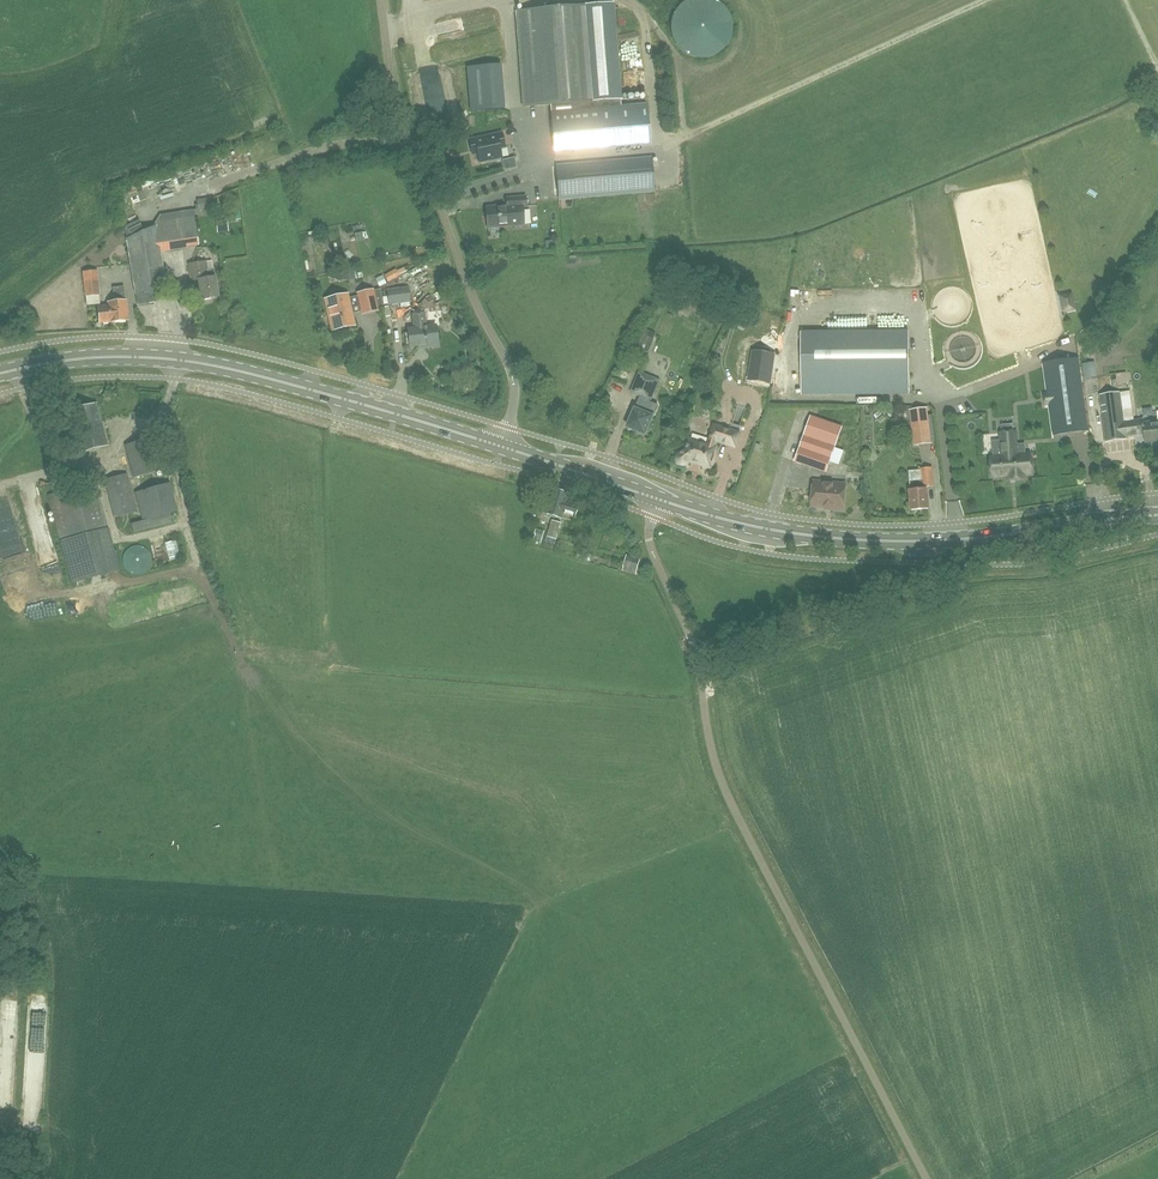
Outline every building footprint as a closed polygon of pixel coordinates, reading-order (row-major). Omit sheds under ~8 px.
[(730,39),(732,27),(730,15),(723,5),(715,0),(688,0),(679,6),(673,16),(671,28),(673,40),(680,50),(690,56),(702,58),(714,56),(724,49),(730,39)] [(551,105),(555,153),(651,145),(647,104),(620,107),(612,4),(516,12),(524,108),(551,105)] [(475,16),(477,26),(487,25),(485,14),(475,16)] [(469,140),(472,154),(477,153),(479,163),(502,158),(500,148),(505,147),(502,133),(469,140)] [(652,158),(556,167),(559,200),(654,192),(652,158)] [(488,228),(499,227),(524,225),(522,207),(527,207),(526,196),(506,198),(507,206),(486,208),(486,212),(485,213),(485,220),(487,222),(488,228)] [(160,217),(155,227),(127,240),(135,295),(136,295),(138,306),(156,303),(154,291),(165,289),(159,250),(186,245),(181,213),(160,217)] [(217,233),(228,232),(226,216),(218,217),(219,221),(216,222),(217,233)] [(202,300),(218,298),(215,278),(214,278),(213,270),(207,271),(206,262),(188,265),(191,282),(199,281),(202,300)] [(355,280),(352,265),(342,268),(346,283),(355,280)] [(365,269),(357,270),(358,280),(366,279),(365,269)] [(418,275),(423,285),(432,281),(427,270),(418,275)] [(99,294),(97,271),(84,273),(86,296),(99,294)] [(396,271),(385,278),(387,282),(398,276),(396,271)] [(100,323),(127,320),(125,300),(124,287),(113,288),(114,302),(107,303),(107,307),(98,308),(100,323)] [(358,293),(362,314),(363,315),(377,310),(383,309),(380,287),(372,288),(358,293)] [(388,305),(410,303),(409,287),(386,290),(388,305)] [(332,331),(354,325),(347,295),(325,300),(332,331)] [(419,303),(423,307),(432,300),(427,295),(419,303)] [(425,348),(438,347),(436,326),(426,327),(424,314),(413,316),(415,329),(408,330),(410,347),(425,345),(425,348)] [(802,332),(802,349),(802,395),(909,394),(909,331),(802,332)] [(675,348),(687,354),(691,345),(679,340),(675,348)] [(752,380),(773,383),(777,355),(760,352),(756,352),(753,371),(752,380)] [(1051,394),(1053,404),(1057,434),(1088,430),(1078,359),(1047,363),(1051,394)] [(1085,379),(1093,378),(1091,362),(1083,364),(1085,379)] [(646,435),(654,416),(646,413),(659,380),(639,372),(631,393),(640,396),(627,427),(646,435)] [(1145,442),(1157,441),(1157,421),(1144,423),(1143,420),(1122,423),(1118,393),(1101,395),(1107,442),(1125,439),(1124,436),(1144,434),(1145,442)] [(96,404),(66,413),(78,454),(108,446),(96,404)] [(742,404),(738,419),(743,421),(748,406),(742,404)] [(930,441),(927,414),(926,408),(912,410),(916,445),(931,443),(930,441)] [(810,416),(795,461),(827,472),(843,428),(810,416)] [(678,457),(678,460),(679,463),(679,464),(681,465),(682,466),(682,465),(684,465),(684,466),(685,465),(687,464),(688,464),(691,462),(711,468),(712,467),(714,464),(716,460),(717,456),(718,451),(717,447),(716,447),(717,442),(736,447),(740,433),(714,426),(708,445),(690,439),(687,449),(681,454),(680,454),(678,457)] [(1025,475),(1032,474),(1030,454),(1017,455),(1015,432),(1000,433),(1002,452),(994,453),(994,457),(991,457),(993,477),(1008,476),(1008,479),(1025,477),(1025,475)] [(155,437),(126,445),(134,478),(163,469),(155,437)] [(934,486),(932,468),(921,468),(922,480),(910,481),(910,491),(911,510),(928,509),(927,489),(922,490),(922,487),(934,486)] [(127,474),(105,480),(115,518),(137,512),(127,474)] [(845,484),(826,483),(814,482),(812,506),(815,507),(816,508),(822,509),(823,507),(832,508),(832,510),(843,511),(845,484)] [(96,483),(49,495),(61,541),(61,542),(73,583),(120,570),(108,529),(96,483)] [(170,484),(135,493),(143,521),(178,511),(170,484)] [(574,516),(578,505),(565,501),(567,494),(551,490),(544,514),(560,518),(562,512),(574,516)] [(556,540),(561,524),(551,521),(546,537),(556,540)] [(541,542),(543,532),(536,530),(534,540),(541,542)] [(148,550),(143,547),(137,546),(132,547),(127,550),(124,555),(123,560),(124,566),(127,570),(132,574),(137,575),(143,574),(148,570),(151,566),(152,560),(151,555),(148,550)] [(623,570),(636,574),(640,560),(627,556),(623,570)] [(123,606),(125,618),(185,605),(182,594),(170,597),(170,596),(123,606)]
